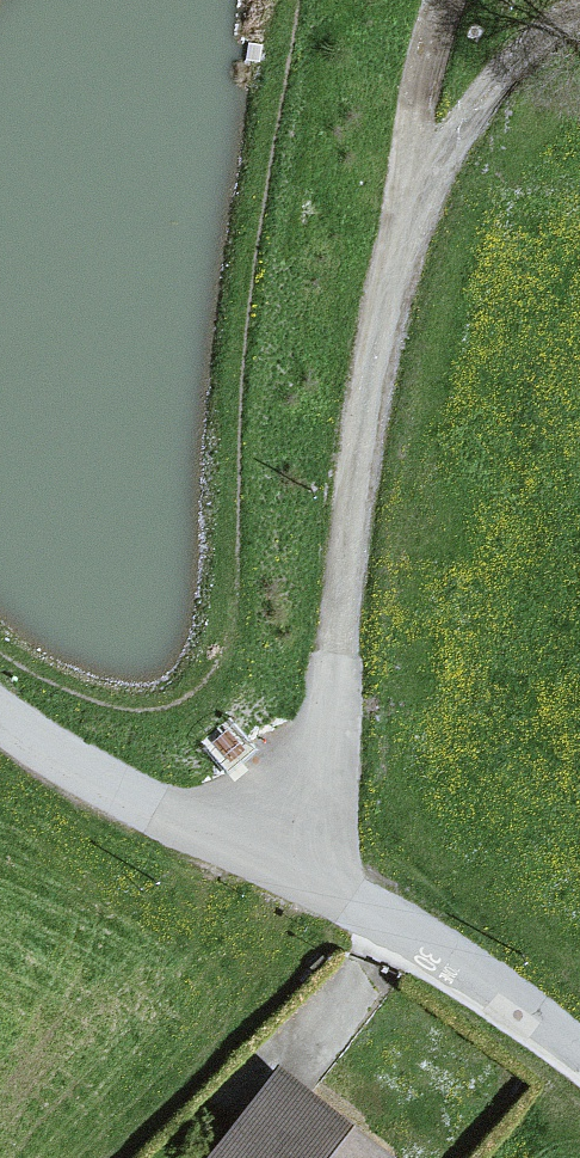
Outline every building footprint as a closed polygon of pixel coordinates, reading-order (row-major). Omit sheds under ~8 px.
[(261,1081),(202,1157),(362,1157),(261,1081)]
